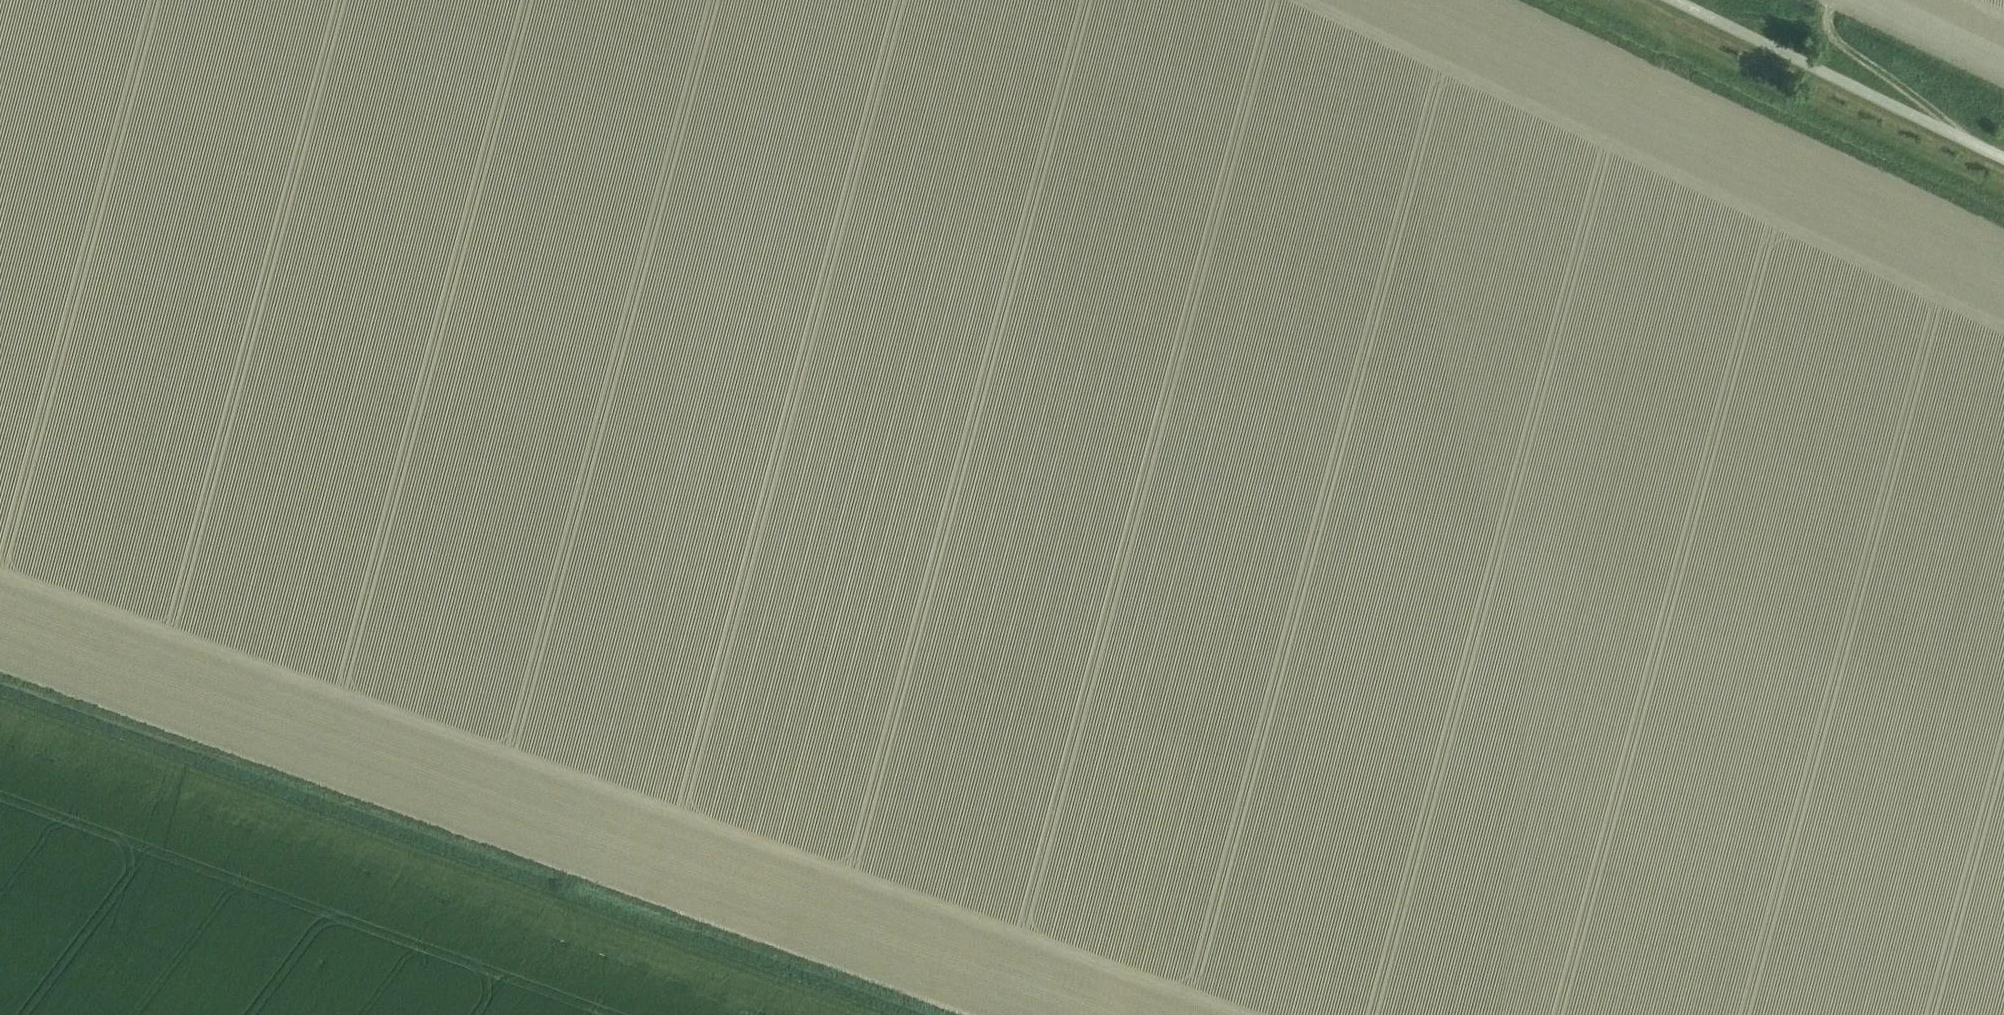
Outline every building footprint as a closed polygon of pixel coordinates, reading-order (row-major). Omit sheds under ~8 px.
[(1853,13),(1846,20),(1859,32),(1865,25),(1853,13)]
